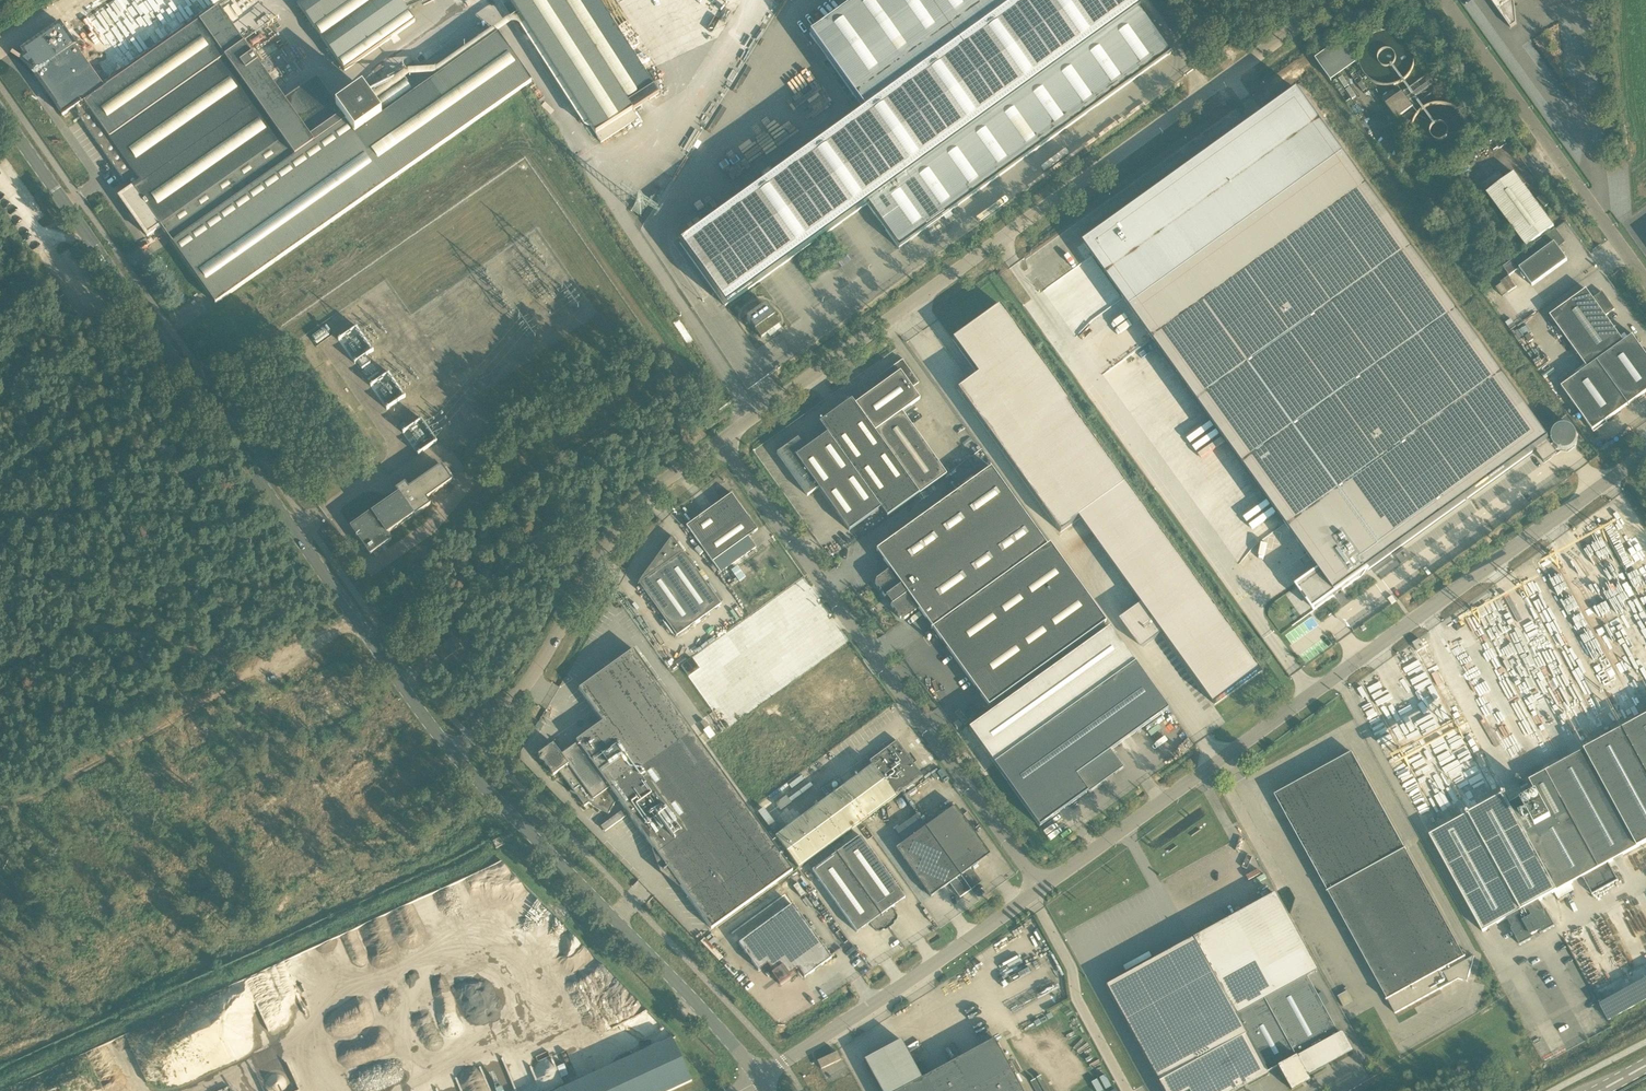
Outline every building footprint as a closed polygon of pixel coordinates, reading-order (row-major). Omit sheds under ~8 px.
[(601,143),(638,119),(633,111),(659,94),(599,0),(512,0),(504,5),(511,17),(517,12),(601,143)] [(1133,0),(857,0),(810,34),(864,110),(680,243),(725,306),(867,204),(899,248),(1171,53),(1133,0)] [(1511,28),(1516,23),(1514,0),(1491,0),(1511,28)] [(305,130),(219,8),(107,87),(60,23),(22,50),(52,94),(51,95),(54,99),(53,100),(53,101),(62,115),(76,106),(80,113),(77,115),(85,125),(126,183),(128,181),(132,187),(119,197),(131,213),(132,212),(137,219),(135,220),(147,236),(161,227),(215,304),(389,181),(531,82),(532,81),(498,33),(415,92),(405,78),(372,101),(363,88),(305,130)] [(1382,98),(1397,119),(1438,89),(1428,74),(1398,96),(1393,90),(1382,98)] [(1554,440),(1350,156),(1137,309),(1325,571),(1304,587),(1319,609),(1341,593),(1554,440)] [(1514,173),(1487,193),(1527,247),(1554,227),(1514,173)] [(1564,240),(1555,229),(1503,267),(1510,275),(1517,270),(1521,275),(1523,273),(1532,286),(1567,260),(1558,248),(1563,244),(1562,244),(1563,240),(1564,240)] [(1587,368),(1597,361),(1624,341),(1605,316),(1615,309),(1602,292),(1593,299),(1586,290),(1550,316),(1587,368)] [(760,338),(779,324),(762,300),(743,314),(760,338)] [(952,339),(977,374),(957,389),(1060,533),(1081,518),(1142,604),(1123,617),(1144,647),(1164,633),(1215,704),(1262,670),(1000,305),(952,339)] [(1624,341),(1597,361),(1628,405),(1645,392),(1645,354),(1633,335),(1624,341)] [(357,362),(362,369),(371,363),(365,356),(357,362)] [(919,493),(947,474),(902,411),(920,399),(912,388),(919,383),(902,360),(877,378),(882,384),(855,404),(919,493)] [(1606,421),(1628,405),(1597,361),(1587,368),(1562,386),(1586,421),(1594,432),(1607,423),(1606,421)] [(370,381),(384,407),(401,398),(388,372),(370,381)] [(819,422),(827,433),(806,449),(798,438),(777,453),(807,496),(818,488),(849,531),(881,508),(887,516),(919,494),(851,399),(819,422)] [(421,418),(402,428),(415,452),(434,443),(421,418)] [(371,511),(349,526),(369,554),(391,539),(387,533),(413,515),(414,515),(430,504),(426,498),(452,481),(441,466),(408,488),(405,483),(395,489),(398,493),(372,512),(371,511)] [(1050,544),(1047,546),(990,466),(990,467),(991,468),(876,550),(890,569),(876,579),(875,584),(885,597),(886,596),(887,598),(888,597),(892,602),(891,603),(892,604),(890,605),(900,618),(905,619),(919,609),(932,628),(931,629),(932,628),(989,706),(1106,622),(1050,544)] [(731,493),(686,526),(712,562),(757,530),(731,493)] [(638,583),(677,636),(721,604),(672,536),(651,565),(656,570),(638,583)] [(1405,549),(1396,556),(1402,564),(1411,557),(1405,549)] [(739,582),(746,578),(738,566),(731,571),(739,582)] [(1168,709),(1109,628),(969,729),(1039,826),(1087,792),(1088,793),(1106,780),(1106,779),(1107,777),(1111,774),(1114,773),(1114,774),(1123,768),(1110,751),(1168,709)] [(435,649),(443,660),(461,647),(453,636),(435,649)] [(1420,639),(1413,643),(1418,652),(1424,648),(1420,639)] [(594,709),(604,724),(562,754),(560,752),(561,750),(556,747),(553,743),(552,744),(549,743),(546,749),(538,754),(541,758),(539,760),(544,763),(553,775),(559,771),(584,806),(589,803),(608,814),(614,804),(619,801),(711,929),(793,871),(704,747),(635,652),(581,691),(594,709)] [(831,666),(780,701),(789,715),(783,719),(797,738),(804,733),(813,747),(870,708),(858,690),(851,695),(831,666)] [(1609,863),(1645,842),(1645,716),(1623,729),(1622,728),(1622,729),(1546,771),(1609,885),(1618,880),(1609,863)] [(758,812),(776,837),(775,837),(798,868),(923,777),(896,741),(869,761),(873,766),(782,832),(764,808),(758,812)] [(1327,892),(1328,892),(1395,1013),(1440,989),(1440,990),(1459,979),(1467,982),(1473,962),(1470,959),(1466,961),(1464,957),(1466,957),(1465,956),(1464,957),(1405,849),(1407,849),(1406,848),(1405,849),(1352,753),(1275,795),(1328,891),(1327,892)] [(1504,794),(1429,835),(1483,932),(1507,918),(1512,928),(1511,929),(1520,945),(1554,926),(1546,910),(1544,911),(1539,901),(1583,877),(1592,895),(1609,885),(1546,771),(1530,780),(1534,787),(1517,795),(1519,798),(1510,804),(1504,794)] [(780,810),(790,802),(786,796),(776,804),(780,810)] [(925,827),(970,890),(971,891),(971,890),(971,889),(981,882),(971,868),(990,854),(955,806),(925,827)] [(601,824),(604,829),(625,816),(621,811),(601,824)] [(896,848),(931,897),(950,883),(960,897),(970,890),(925,827),(896,848)] [(905,898),(860,836),(836,853),(890,927),(891,926),(892,924),(897,920),(898,916),(892,908),(905,898)] [(502,837),(492,841),(495,849),(505,844),(502,837)] [(885,928),(888,929),(890,927),(836,853),(812,871),(857,933),(870,923),(876,931),(880,932),(885,928)] [(1193,938),(1105,986),(1163,1090),(1234,1090),(1267,1073),(1277,1067),(1282,1078),(1284,1077),(1292,1090),(1293,1090),(1308,1083),(1309,1085),(1310,1084),(1306,1077),(1326,1066),(1325,1064),(1349,1051),(1340,1034),(1342,1034),(1341,1032),(1338,1034),(1306,976),(1316,971),(1274,893),(1193,938)] [(739,943),(759,971),(768,964),(774,972),(772,974),(780,985),(791,977),(790,975),(798,969),(804,978),(831,958),(792,905),(739,943)] [(1645,1000),(1645,979),(1599,1003),(1607,1019),(1645,1000)] [(864,1060),(881,1090),(1022,1090),(999,1049),(994,1040),(993,1040),(989,1031),(977,1037),(982,1046),(922,1079),(901,1040),(864,1060)] [(692,1081),(672,1039),(563,1088),(558,1090),(670,1090),(692,1081)] [(837,1052),(817,1061),(821,1069),(841,1060),(837,1052)] [(693,1061),(697,1069),(707,1065),(703,1057),(693,1061)]
